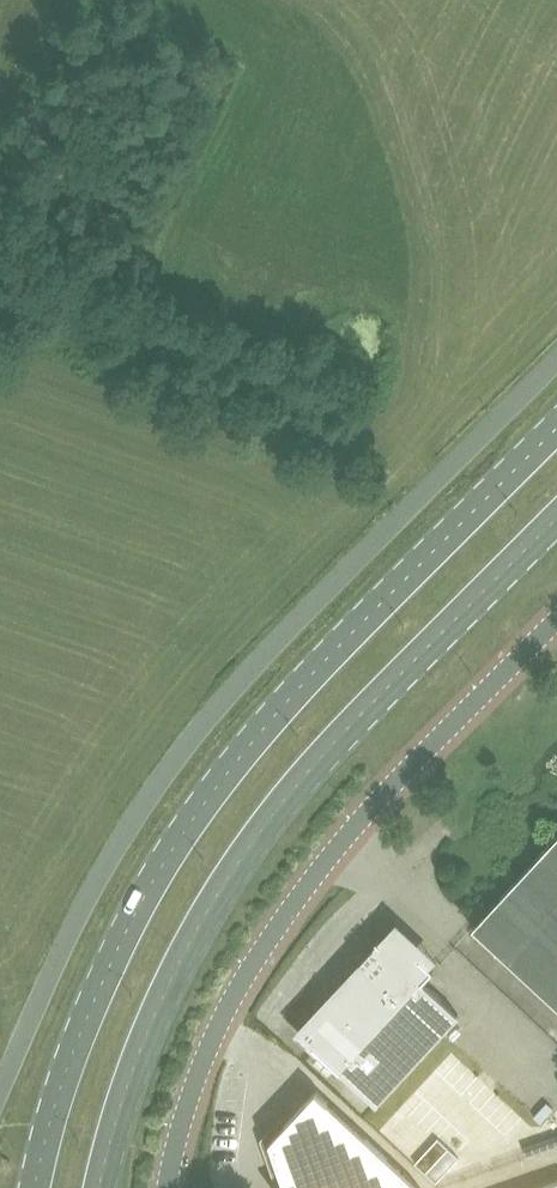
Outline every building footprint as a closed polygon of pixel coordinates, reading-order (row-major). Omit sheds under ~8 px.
[(473,927),(556,1005),(556,836),(473,927)] [(434,969),(430,966),(420,957),(402,940),(391,941),(386,947),(385,947),(303,1036),(340,1070),(340,1069),(377,1103),(459,1014),(423,981),(434,969)] [(318,1092),(313,1088),(269,1135),(288,1187),(421,1187),(318,1092)] [(547,1101),(533,1116),(541,1122),(554,1108),(547,1101)] [(458,1159),(438,1139),(416,1163),(436,1182),(458,1159)] [(533,1187),(556,1187),(556,1179),(533,1187)]
